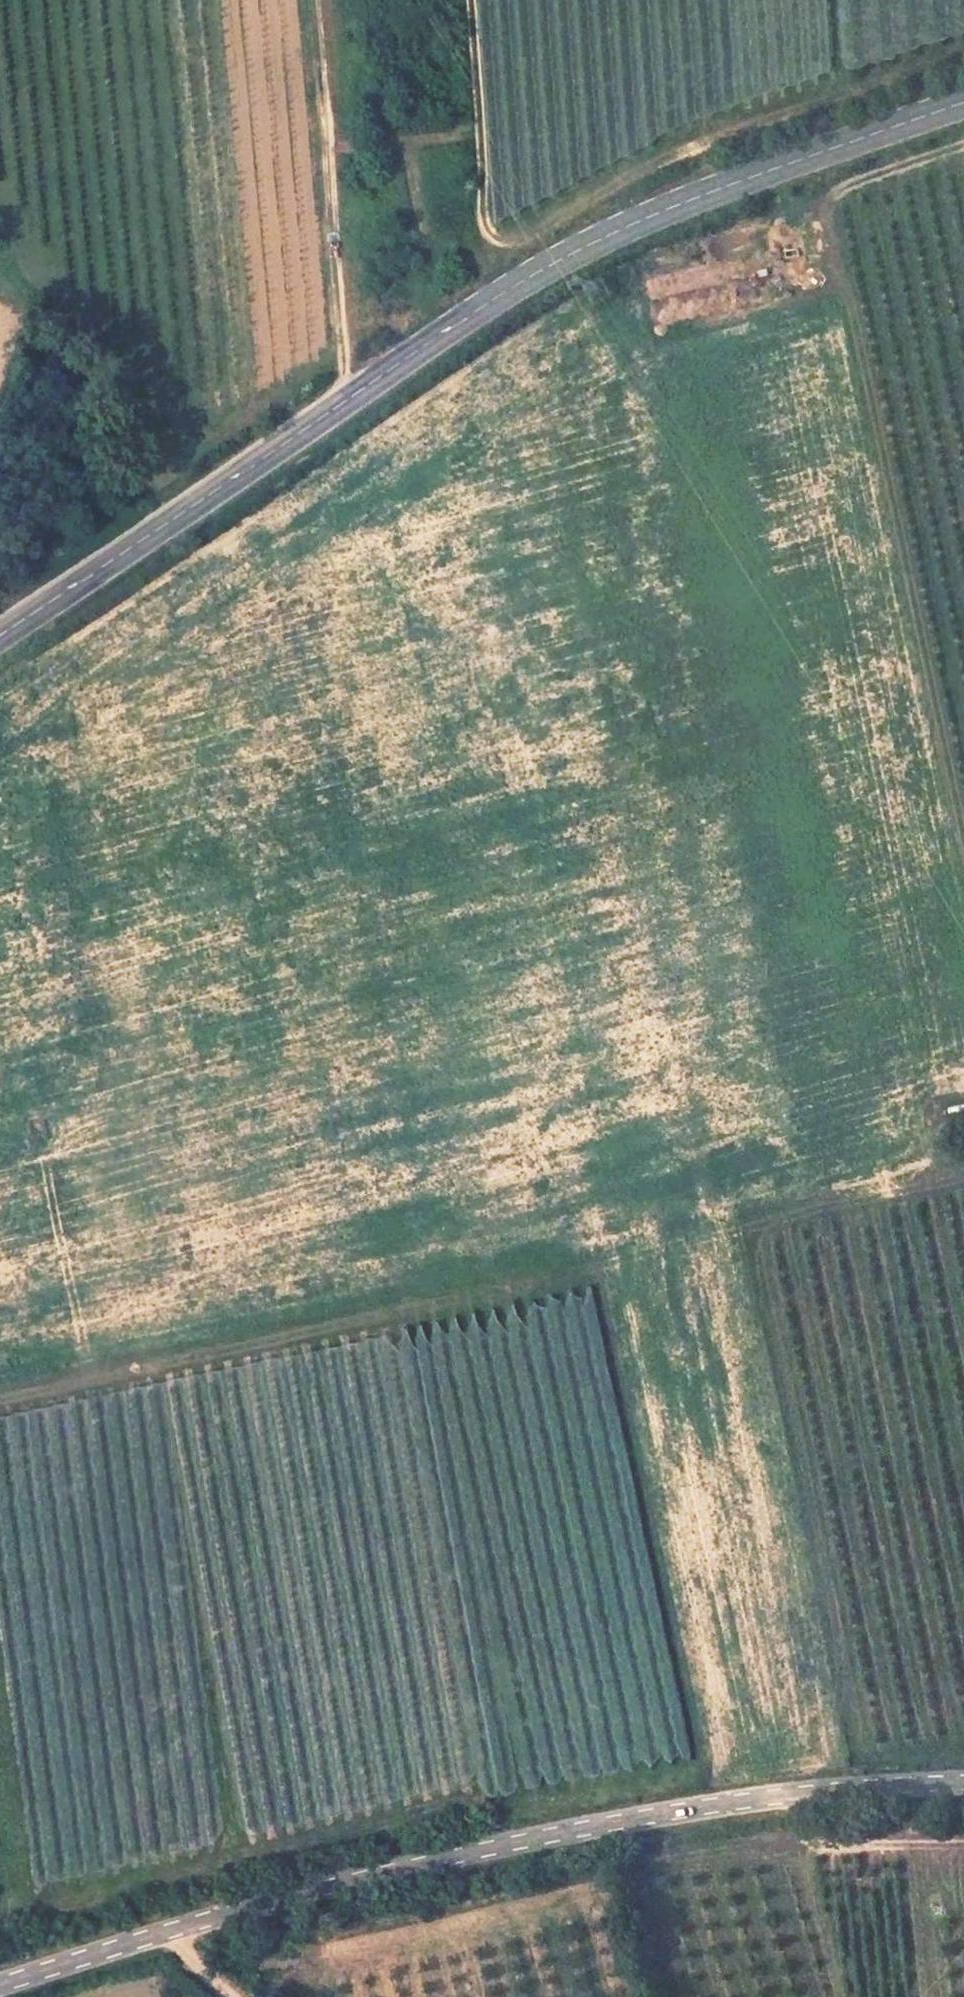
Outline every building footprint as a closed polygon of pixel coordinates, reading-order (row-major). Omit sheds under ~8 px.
[(783,248),(784,271),(800,270),(799,248),(783,248)]
